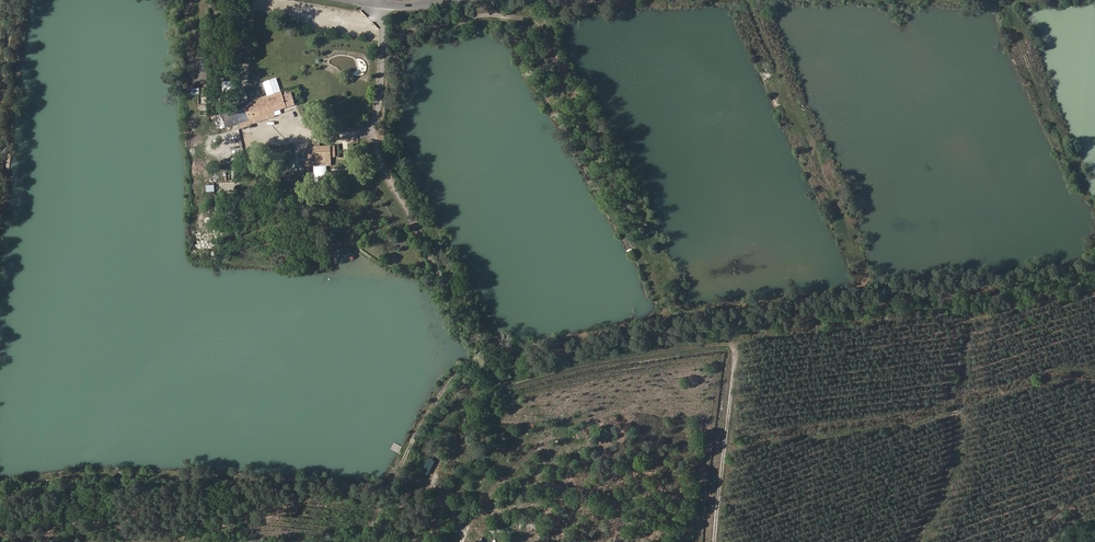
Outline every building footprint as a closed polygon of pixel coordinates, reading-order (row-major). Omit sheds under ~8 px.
[(250,102),(245,103),(249,118),(250,122),(269,117),(268,113),(274,111),(296,105),(291,91),(289,92),(289,93),(283,95),(282,91),(249,101),(250,102)] [(198,109),(208,109),(208,93),(198,93),(198,109)] [(238,121),(249,118),(245,103),(221,111),(225,125),(238,121)] [(250,122),(249,118),(238,121),(241,128),(251,125),(250,122)] [(311,168),(333,166),(332,157),(330,146),(321,146),(315,147),(310,147),(311,168)] [(303,168),(311,168),(310,158),(303,158),(303,168)] [(229,181),(217,181),(217,190),(229,190),(229,181)]
